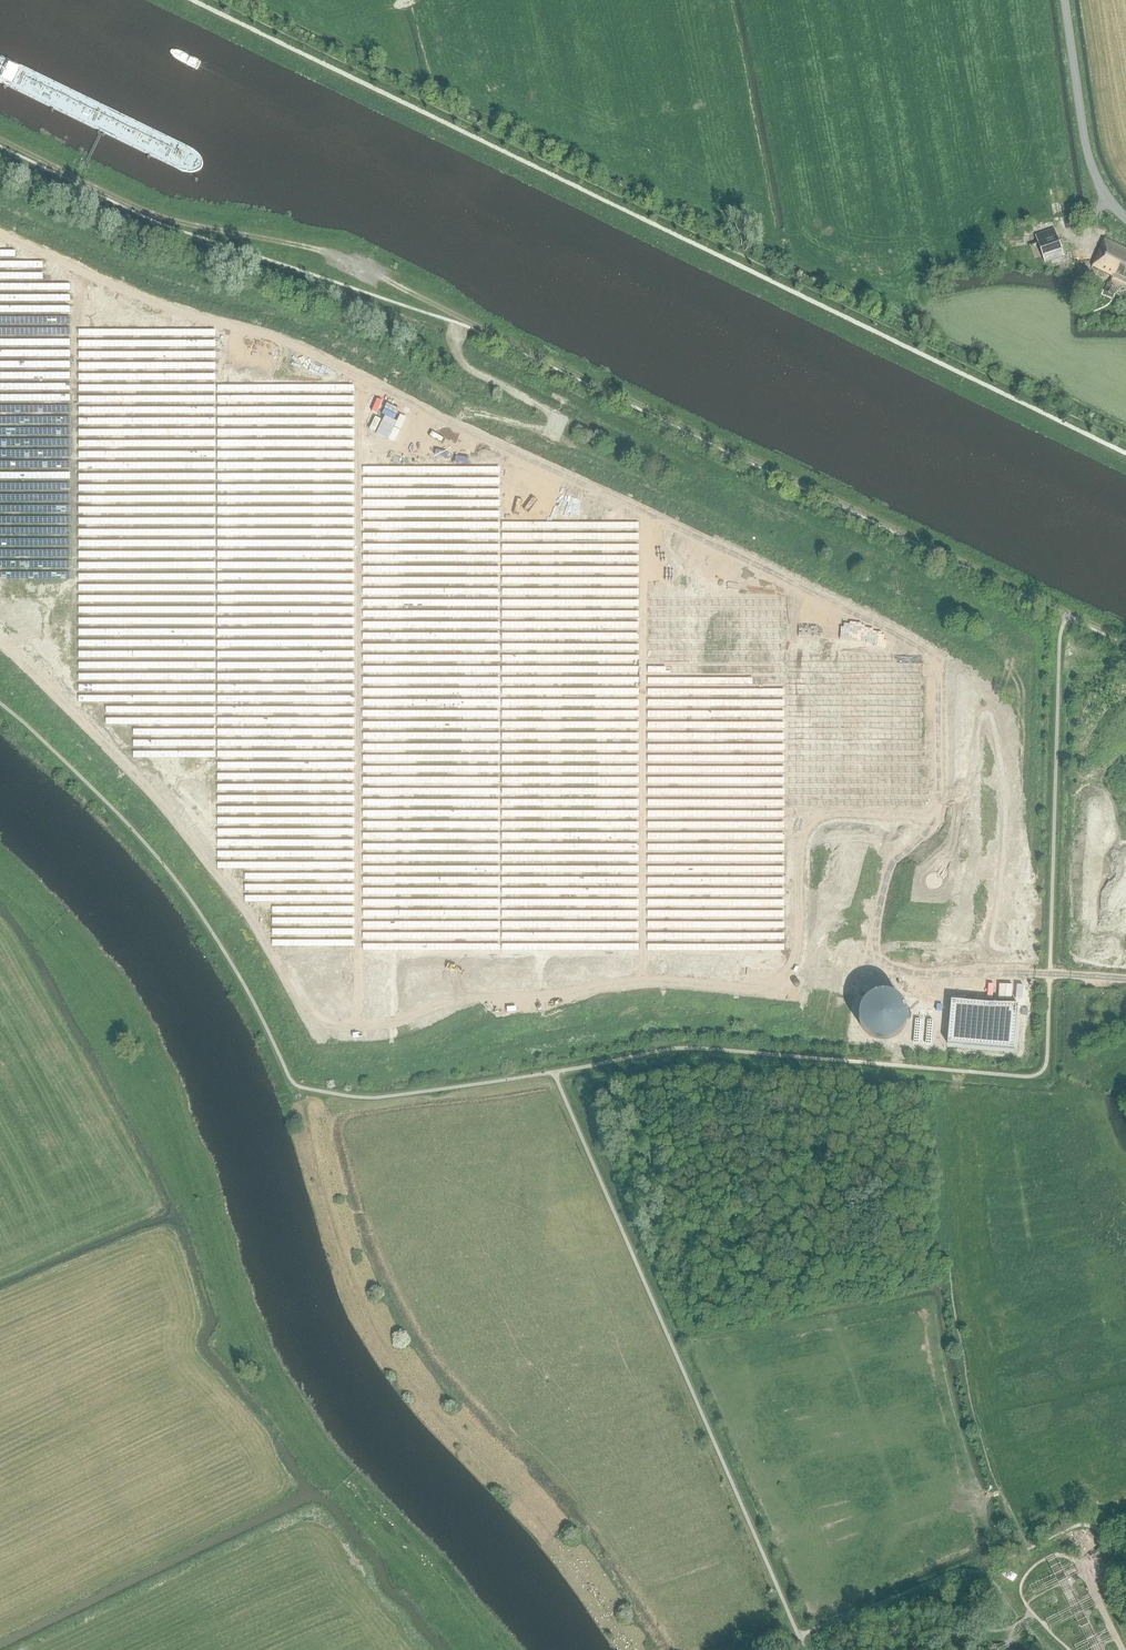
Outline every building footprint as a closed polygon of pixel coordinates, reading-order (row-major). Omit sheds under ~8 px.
[(1054,229),(1035,235),(1044,263),(1063,256),(1054,229)] [(1106,238),(1092,267),(1112,277),(1120,281),(1125,284),(1125,248),(1106,238)] [(1111,294),(1115,286),(1109,283),(1105,292),(1111,294)] [(952,998),(947,1042),(1014,1048),(1018,1004),(952,998)] [(1111,1558),(1107,1546),(1100,1548),(1104,1560),(1111,1558)]
